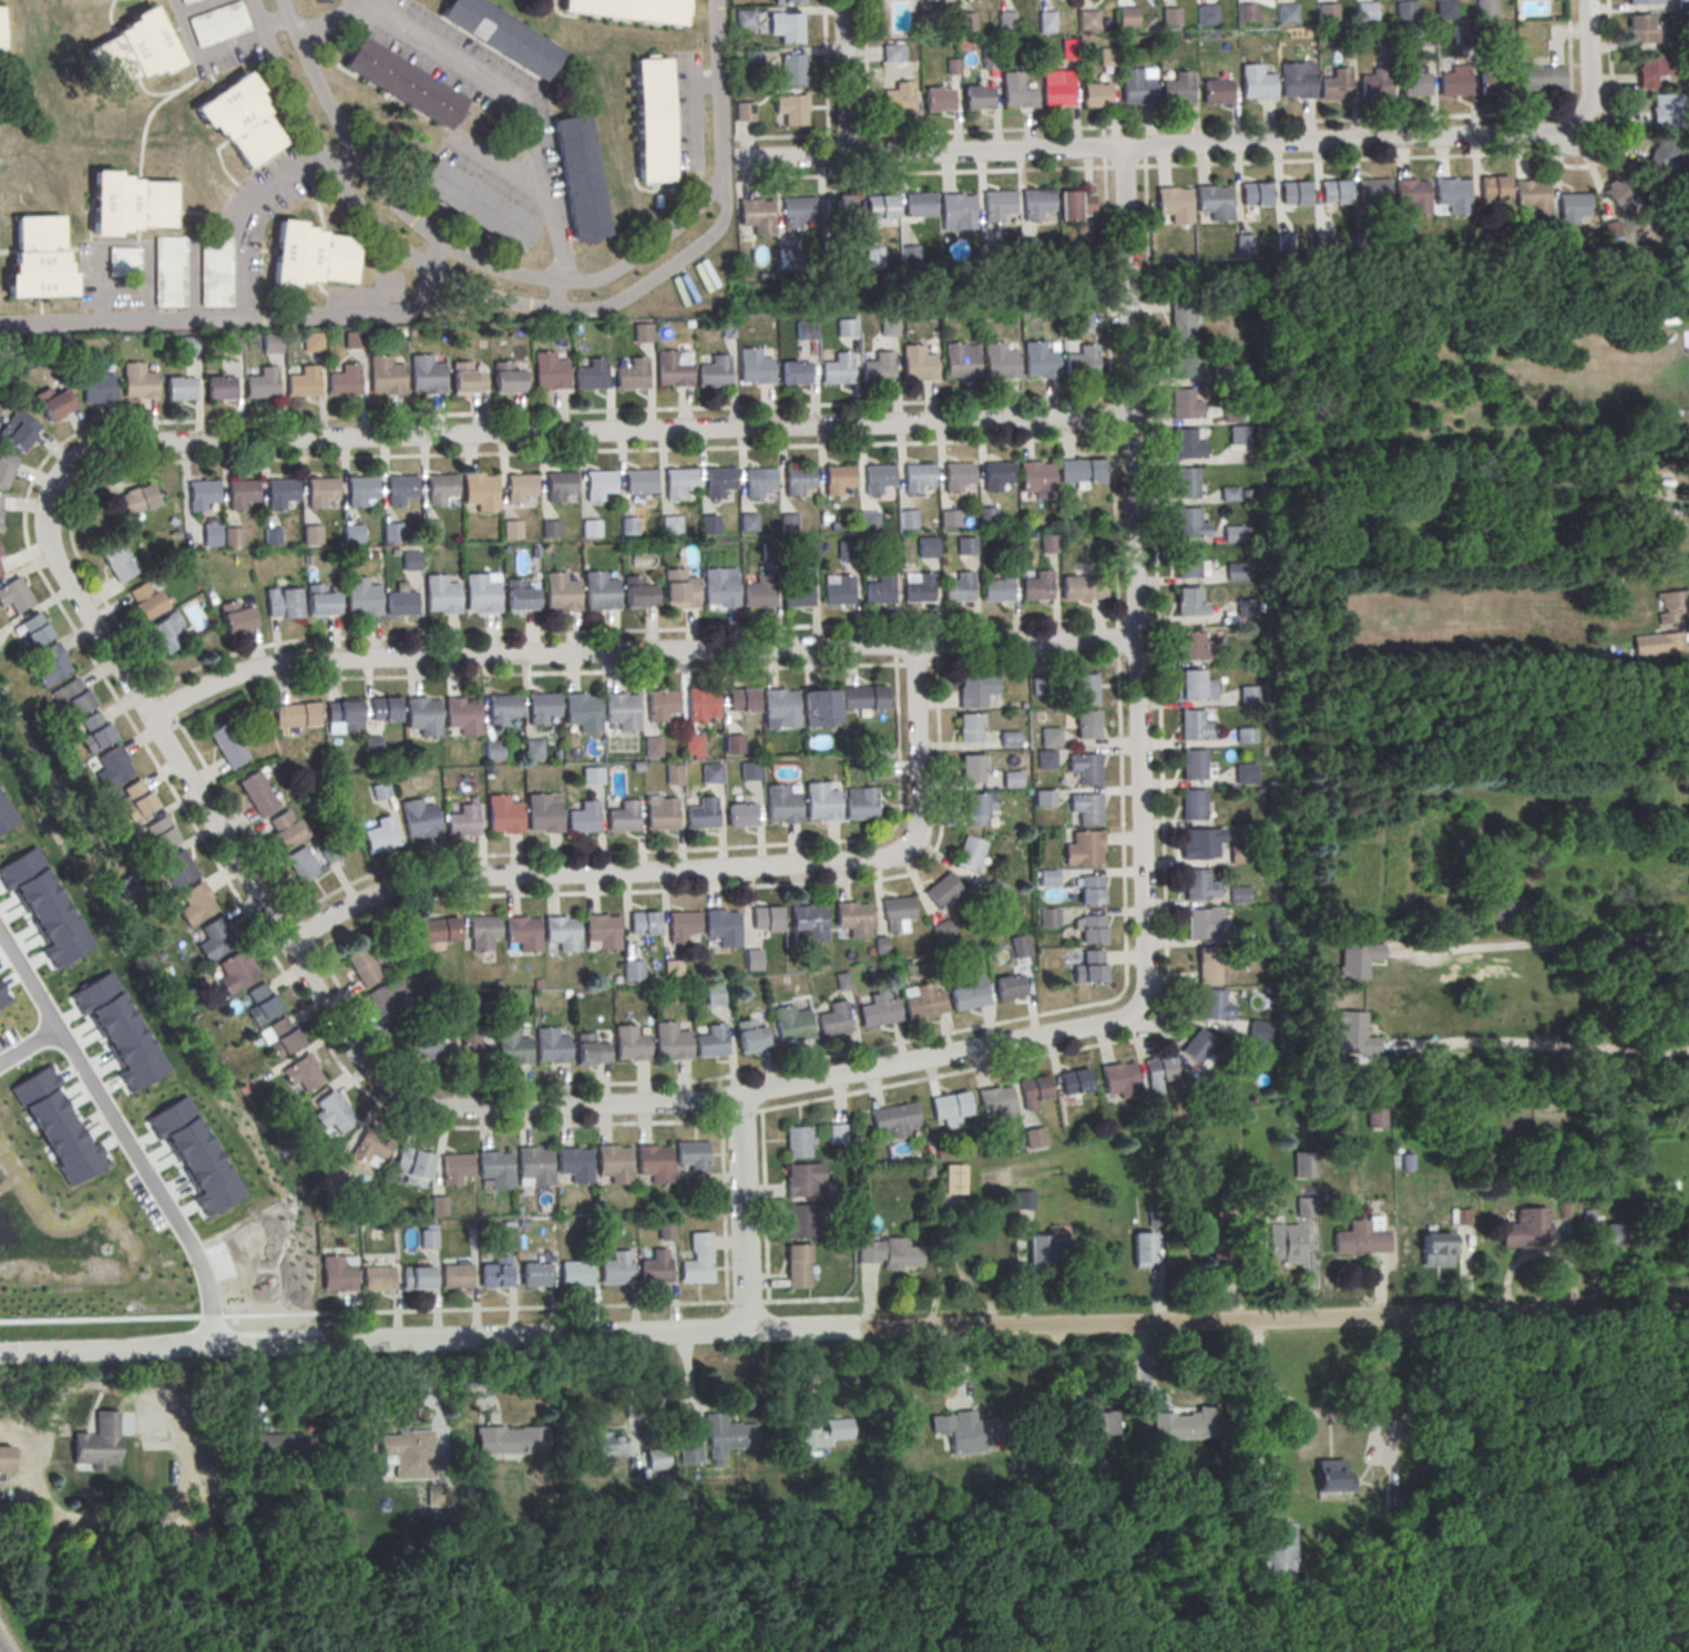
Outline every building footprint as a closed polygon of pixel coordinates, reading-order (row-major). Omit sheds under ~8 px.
[(439,18),(449,0),(479,0),(562,50),(543,80),(439,18)] [(562,12),(684,26),(687,0),(563,0),(562,12)] [(1396,0),(1415,0),(1416,19),(1396,19),(1396,0)] [(1435,18),(1435,0),(1454,0),(1455,18),(1435,18)] [(1475,16),(1475,0),(1494,0),(1495,16),(1475,16)] [(187,19),(238,1),(248,31),(197,49),(187,19)] [(1355,2),(1374,1),(1375,20),(1357,21),(1355,2)] [(1237,3),(1256,2),(1257,22),(1238,22),(1237,3)] [(1317,3),(1335,2),(1337,22),(1318,22),(1317,3)] [(1277,4),(1296,3),(1297,22),(1278,23),(1277,4)] [(105,89),(84,49),(115,33),(114,31),(125,25),(123,23),(133,18),(131,16),(152,4),(181,63),(160,73),(158,70),(149,74),(147,71),(137,75),(136,73),(105,89)] [(1197,4),(1216,4),(1217,23),(1198,24),(1197,4)] [(1117,7),(1136,6),(1137,25),(1118,25),(1117,7)] [(1160,7),(1179,7),(1180,25),(1160,27),(1160,7)] [(755,27),(755,9),(736,9),(736,27),(755,27)] [(1079,10),(1098,9),(1099,29),(1079,29),(1079,10)] [(999,10),(1015,10),(1015,30),(999,30),(999,10)] [(959,11),(975,11),(975,31),(959,31),(959,11)] [(1037,11),(1054,11),(1055,31),(1038,31),(1037,11)] [(768,16),(801,14),(801,45),(780,47),(779,38),(768,38),(768,16)] [(1627,14),(1627,42),(1657,42),(1657,14),(1627,14)] [(341,66),(360,35),(464,99),(447,130),(341,66)] [(1062,39),(1062,58),(1077,58),(1077,39),(1062,39)] [(883,44),(883,61),(905,61),(905,44),(883,44)] [(1116,48),(1100,48),(1100,65),(1116,65),(1116,48)] [(689,172),(686,50),(670,51),(670,58),(635,59),(638,183),(672,182),(672,173),(689,172)] [(983,69),(996,69),(996,50),(983,50),(983,69)] [(780,84),(805,84),(805,53),(780,53),(780,84)] [(1637,54),(1637,87),(1656,87),(1656,74),(1671,74),(1671,54),(1637,54)] [(1281,65),(1282,100),(1294,100),(1294,102),(1314,101),(1314,75),(1301,75),(1301,65),(1281,65)] [(1550,65),(1550,88),(1521,89),(1521,65),(1550,65)] [(1241,68),(1242,101),(1255,101),(1255,103),(1275,103),(1273,76),(1261,76),(1261,66),(1241,68)] [(284,142),(246,167),(226,140),(225,141),(218,132),(215,133),(209,125),(206,126),(193,107),(246,70),(259,90),(256,92),(262,100),(258,102),(265,111),(263,113),(284,142)] [(1122,72),(1122,105),(1135,105),(1135,107),(1155,107),(1154,81),(1142,81),(1142,71),(1122,72)] [(1480,93),(1501,93),(1501,71),(1480,71),(1480,93)] [(1003,74),(1003,109),(1016,109),(1016,111),(1036,110),(1035,84),(1022,84),(1022,74),(1003,74)] [(1192,74),(1192,105),(1163,106),(1163,84),(1175,83),(1175,75),(1192,74)] [(1431,75),(1431,99),(1401,99),(1400,76),(1431,75)] [(1468,75),(1470,98),(1439,98),(1439,75),(1468,75)] [(1389,78),(1390,100),(1359,101),(1359,78),(1389,78)] [(1350,80),(1350,102),(1320,102),(1320,80),(1350,80)] [(1082,106),(1112,106),(1112,83),(1082,83),(1082,106)] [(1232,83),(1232,105),(1202,106),(1201,84),(1232,83)] [(1073,85),(1073,107),(1043,109),(1043,86),(1073,85)] [(993,89),(994,112),(963,112),(963,90),(993,89)] [(954,91),(954,113),(924,114),(923,92),(954,91)] [(913,93),(913,115),(883,116),(882,94),(913,93)] [(1683,125),(1683,93),(1651,93),(1651,125),(1683,125)] [(771,99),(805,98),(806,129),(784,129),(784,120),(772,120),(771,99)] [(736,121),(755,121),(755,102),(736,102),(736,121)] [(552,122),(586,116),(606,238),(573,244),(552,122)] [(1686,149),(1660,137),(1646,164),(1672,177),(1686,149)] [(416,186),(434,156),(538,220),(519,250),(416,186)] [(173,182),(172,227),(139,226),(139,228),(126,228),(126,232),(115,232),(115,235),(92,235),(93,170),(116,171),(116,175),(126,175),(126,178),(137,178),(137,181),(173,182)] [(1638,192),(1620,172),(1601,190),(1618,209),(1638,192)] [(1509,176),(1509,198),(1480,198),(1478,176),(1509,176)] [(1390,177),(1390,199),(1360,201),(1360,178),(1390,177)] [(1350,178),(1350,202),(1320,202),(1319,179),(1350,178)] [(1427,179),(1429,202),(1398,203),(1398,179),(1427,179)] [(1467,179),(1467,202),(1437,203),(1436,179),(1467,179)] [(1310,181),(1310,203),(1280,203),(1280,181),(1310,181)] [(1271,182),(1271,204),(1241,204),(1241,182),(1271,182)] [(1546,182),(1546,204),(1516,205),(1515,183),(1546,182)] [(1229,191),(1230,224),(1210,225),(1210,215),(1197,215),(1197,189),(1217,188),(1217,191),(1229,191)] [(1095,189),(1060,189),(1060,220),(1095,220),(1095,189)] [(1189,193),(1190,226),(1170,226),(1170,216),(1157,217),(1157,192),(1177,191),(1177,193),(1189,193)] [(1023,194),(1024,224),(1040,224),(1040,215),(1052,215),(1052,193),(1023,194)] [(1588,193),(1588,215),(1558,215),(1558,193),(1588,193)] [(984,195),(985,226),(1001,226),(1001,217),(1013,217),(1013,195),(984,195)] [(903,196),(933,196),(934,219),(904,219),(903,196)] [(941,197),(942,233),(974,232),(973,198),(961,198),(961,196),(941,197)] [(822,198),(851,197),(851,222),(823,222),(822,198)] [(866,198),(895,198),(895,222),(867,222),(866,198)] [(784,201),(784,232),(799,232),(799,223),(812,223),(811,201),(784,201)] [(768,204),(768,235),(753,235),(753,226),(739,227),(739,205),(768,204)] [(14,216),(60,214),(61,248),(63,248),(63,260),(66,260),(68,270),(71,270),(72,294),(7,296),(6,273),(10,273),(10,263),(13,263),(13,252),(16,252),(14,216)] [(352,287),(357,236),(301,231),(302,221),(278,219),(273,279),(352,287)] [(1236,233),(1236,255),(1254,255),(1254,233),(1236,233)] [(1317,233),(1317,248),(1334,248),(1334,233),(1317,233)] [(154,237),(185,237),(185,308),(154,308),(154,237)] [(199,308),(199,238),(231,238),(231,308),(199,308)] [(109,248),(140,249),(139,277),(109,277),(109,248)] [(822,249),(840,249),(841,268),(823,268),(822,249)] [(864,250),(882,249),(882,268),(866,269),(864,250)] [(900,250),(918,249),(919,268),(901,268),(900,250)] [(779,250),(797,250),(797,269),(779,269),(779,250)] [(1169,305),(1192,305),(1194,335),(1170,335),(1169,305)] [(1072,317),(1089,316),(1089,335),(1073,336),(1072,317)] [(879,320),(897,320),(897,339),(879,339),(879,320)] [(837,321),(854,321),(856,340),(838,340),(837,321)] [(634,323),(634,342),(652,341),(652,323),(634,323)] [(796,324),(813,324),(813,342),(796,342),(796,324)] [(304,335),(321,334),(321,352),(304,353),(304,335)] [(345,334),(362,334),(362,351),(345,352),(345,334)] [(263,336),(280,336),(280,355),(263,355),(263,336)] [(983,346),(984,379),(1017,378),(1016,353),(1003,355),(1003,345),(983,346)] [(1023,346),(1024,379),(1057,378),(1056,353),(1044,355),(1043,345),(1023,346)] [(943,347),(944,380),(977,379),(976,356),(964,356),(963,346),(943,347)] [(1065,358),(1065,380),(1096,379),(1095,348),(1078,348),(1078,358),(1065,358)] [(901,349),(902,383),(935,381),(934,358),(922,359),(921,349),(901,349)] [(738,352),(740,386),(772,384),(771,361),(759,361),(759,351),(738,352)] [(1169,352),(1192,351),(1194,382),(1170,382),(1169,352)] [(533,355),(534,388),(567,387),(566,363),(554,363),(553,353),(533,355)] [(655,355),(657,388),(689,387),(688,363),(676,363),(676,353),(655,355)] [(820,365),(821,388),(851,387),(851,355),(833,356),(833,365),(820,365)] [(861,365),(861,387),(892,387),(891,355),(874,355),(874,365),(861,365)] [(697,368),(697,390),(728,389),(727,357),(710,358),(710,367),(697,368)] [(369,359),(370,392),(403,391),(402,368),(389,368),(389,358),(369,359)] [(409,358),(410,392),(443,390),(442,367),(430,368),(429,358),(409,358)] [(452,361),(453,391),(485,390),(484,368),(472,369),(471,360),(452,361)] [(574,370),(575,392),(605,391),(605,360),(587,360),(587,370),(574,370)] [(615,370),(615,392),(646,392),(645,360),(628,360),(628,370),(615,370)] [(493,362),(494,392),(526,391),(525,369),(513,369),(512,361),(493,362)] [(329,373),(329,396),(360,396),(360,363),(342,363),(342,373),(329,373)] [(287,374),(288,398),(318,397),(318,365),(300,366),(300,374),(287,374)] [(780,365),(809,365),(809,387),(780,388),(780,365)] [(122,366),(123,400),(141,399),(141,401),(156,401),(156,374),(143,376),(142,366),(122,366)] [(246,376),(247,398),(277,397),(277,366),(259,366),(259,376),(246,376)] [(80,368),(82,407),(101,406),(101,403),(116,402),(114,376),(101,377),(101,367),(80,368)] [(206,380),(235,379),(235,402),(207,403),(206,380)] [(165,380),(194,380),(194,403),(166,403),(165,380)] [(33,395),(47,422),(76,407),(66,387),(54,394),(50,386),(33,395)] [(1169,393),(1192,392),(1192,404),(1201,403),(1201,422),(1170,423),(1169,393)] [(43,429),(20,407),(0,428),(0,435),(20,453),(43,429)] [(1222,409),(1240,409),(1241,425),(1224,427),(1222,409)] [(1229,430),(1247,429),(1247,447),(1229,447),(1229,430)] [(1171,432),(1195,431),(1196,444),(1204,444),(1204,462),(1173,462),(1171,432)] [(2,490),(17,461),(0,452),(0,489),(2,490)] [(1088,488),(1088,482),(1104,482),(1104,459),(1060,459),(1060,488),(1088,488)] [(984,461),(984,491),(1001,491),(1000,482),(1013,482),(1013,460),(984,461)] [(1020,495),(1053,495),(1053,460),(1020,460),(1020,495)] [(944,461),(944,492),(961,492),(960,483),(973,483),(973,461),(944,461)] [(866,464),(867,495),(882,494),(882,486),(894,485),(894,463),(866,464)] [(903,463),(904,494),(920,494),(920,485),(932,485),(932,463),(903,463)] [(785,466),(786,496),(801,496),(801,488),(813,488),(813,465),(785,466)] [(826,465),(826,496),(842,495),(841,488),(854,486),(854,465),(826,465)] [(705,468),(706,497),(721,497),(721,489),(735,489),(734,466),(705,468)] [(667,469),(667,500),(683,499),(683,490),(696,490),(695,468),(667,469)] [(746,469),(746,499),(762,499),(761,490),(775,490),(775,468),(746,469)] [(626,470),(627,500),(643,500),(643,491),(655,491),(655,469),(626,470)] [(586,471),(586,502),(602,502),(602,493),(615,493),(614,471),(586,471)] [(1173,471),(1196,471),(1197,501),(1174,501),(1173,471)] [(463,473),(464,503),(477,502),(477,512),(497,512),(497,474),(482,475),(482,472),(463,473)] [(547,472),(547,503),(564,502),(563,494),(576,493),(576,472),(547,472)] [(506,474),(508,504),(523,504),(523,495),(536,495),(535,473),(506,474)] [(428,475),(428,505),(443,505),(443,496),(457,496),(455,474),(428,475)] [(388,475),(389,506),(405,506),(405,497),(418,497),(417,475),(388,475)] [(348,476),(349,507),(365,506),(365,499),(378,497),(377,476),(348,476)] [(268,479),(269,509),(285,509),(285,500),(298,500),(297,478),(268,479)] [(308,478),(309,509),(325,509),(325,500),(338,500),(337,478),(308,478)] [(229,480),(231,511),(246,510),(246,501),(258,501),(258,479),(229,480)] [(190,481),(190,511),(206,511),(205,502),(218,502),(218,480),(190,481)] [(159,505),(152,482),(112,494),(119,517),(159,505)] [(1219,490),(1237,489),(1238,504),(1220,504),(1219,490)] [(1175,510),(1198,510),(1199,540),(1176,541),(1175,510)] [(977,511),(995,511),(995,530),(979,530),(977,511)] [(940,512),(958,512),(958,530),(940,531),(940,512)] [(899,513),(917,513),(917,532),(900,532),(899,513)] [(860,514),(878,514),(878,533),(860,533),(860,514)] [(740,516),(757,516),(758,534),(740,535),(740,516)] [(779,516),(797,516),(798,535),(780,535),(779,516)] [(700,519),(718,517),(718,536),(700,536),(700,519)] [(621,519),(638,519),(638,537),(621,537),(621,519)] [(662,519),(678,519),(679,537),(662,537),(662,519)] [(541,522),(559,522),(559,541),(542,541),(541,522)] [(582,522),(600,522),(600,541),(583,541),(582,522)] [(502,523),(520,523),(520,542),(503,542),(502,523)] [(383,525),(401,525),(401,543),(383,544),(383,525)] [(303,529),(320,527),(320,546),(304,547),(303,529)] [(344,527),(361,527),(361,545),(344,546),(344,527)] [(1222,529),(1240,529),(1240,546),(1222,546),(1222,529)] [(263,530),(280,530),(280,548),(263,548),(263,530)] [(202,531),(219,531),(221,548),(203,550),(202,531)] [(224,531),(242,531),(243,550),(225,550),(224,531)] [(1038,537),(1055,537),(1056,555),(1038,556),(1038,537)] [(956,540),(974,538),(975,557),(958,558),(956,540)] [(95,550),(116,588),(135,577),(114,540),(95,550)] [(918,540),(934,540),(935,558),(918,558),(918,540)] [(839,544),(857,543),(857,562),(839,563),(839,544)] [(760,545),(778,545),(778,563),(760,564),(760,545)] [(1175,552),(1198,551),(1199,581),(1176,582),(1175,552)] [(402,554),(420,553),(420,572),(402,573),(402,554)] [(705,568),(706,605),(718,604),(718,607),(738,606),(738,576),(725,576),(725,567),(705,568)] [(1225,567),(1242,567),(1242,584),(1226,584),(1225,567)] [(665,570),(666,605),(678,605),(678,608),(698,607),(698,576),(685,577),(685,568),(665,570)] [(585,571),(585,607),(598,607),(598,609),(618,609),(617,578),(605,578),(605,571),(585,571)] [(546,572),(546,608),(560,608),(560,610),(579,610),(579,579),(566,579),(565,572),(546,572)] [(467,573),(467,609),(480,609),(480,612),(500,612),(499,581),(487,581),(487,573),(467,573)] [(1001,573),(1011,573),(1012,605),(983,605),(982,584),(1001,584),(1001,573)] [(1034,574),(1050,573),(1050,603),(1022,604),(1021,583),(1034,583),(1034,574)] [(427,574),(427,610),(440,610),(440,613),(460,613),(459,582),(447,582),(447,574),(427,574)] [(956,574),(971,574),(972,604),(943,604),(943,584),(956,584),(956,574)] [(917,575),(931,575),(932,605),(904,606),(903,585),(917,585),(917,575)] [(348,576),(349,613),(361,613),(361,615),(381,615),(380,584),(368,584),(368,576),(348,576)] [(756,577),(774,576),(775,609),(744,609),(744,587),(756,587),(756,577)] [(877,576),(892,576),(892,606),(864,606),(863,586),(877,586),(877,576)] [(1061,576),(1061,598),(1098,598),(1098,576),(1061,576)] [(836,578),(851,577),(852,607),(823,608),(823,587),(837,587),(836,578)] [(126,592),(142,622),(167,608),(151,578),(126,592)] [(13,617),(0,595),(0,592),(18,582),(33,606),(13,617)] [(505,583),(523,582),(523,592),(532,592),(533,615),(505,615),(505,583)] [(784,584),(785,606),(811,606),(811,583),(784,584)] [(302,617),(300,584),(267,586),(269,619),(302,617)] [(624,589),(653,588),(653,612),(625,613),(624,589)] [(1175,592),(1198,591),(1199,620),(1176,622),(1175,592)] [(1654,594),(1685,591),(1686,613),(1675,613),(1676,623),(1657,625),(1654,594)] [(386,596),(414,595),(416,618),(387,618),(386,596)] [(227,635),(259,626),(251,596),(219,605),(227,635)] [(306,597),(335,596),(335,619),(307,620),(306,597)] [(1236,603),(1253,602),(1255,619),(1237,619),(1236,603)] [(186,623),(168,609),(142,640),(164,657),(180,638),(176,635),(186,623)] [(38,615),(52,639),(33,650),(18,627),(38,615)] [(1630,636),(1680,632),(1681,653),(1632,657),(1630,636)] [(1177,634),(1200,634),(1201,664),(1178,664),(1177,634)] [(54,646),(70,670),(42,688),(29,667),(39,661),(35,657),(54,646)] [(1176,674),(1199,673),(1200,702),(1177,704),(1176,674)] [(997,695),(997,675),(960,675),(960,707),(986,707),(986,695),(997,695)] [(1072,677),(1095,676),(1096,707),(1073,707),(1072,677)] [(76,680),(91,704),(72,716),(58,691),(76,680)] [(842,686),(843,709),(886,708),(884,685),(842,686)] [(729,688),(729,711),(757,710),(756,688),(729,688)] [(649,690),(651,721),(666,720),(666,712),(679,711),(678,690),(649,690)] [(688,690),(689,721),(705,721),(705,716),(718,716),(718,690),(688,690)] [(797,690),(798,726),(778,727),(778,719),(765,719),(765,691),(797,690)] [(837,690),(838,725),(818,726),(818,718),(805,718),(805,690),(837,690)] [(1239,690),(1257,690),(1257,707),(1239,707),(1239,690)] [(530,694),(531,724),(546,724),(546,715),(559,715),(559,692),(530,694)] [(637,694),(638,729),(618,730),(618,722),(606,722),(605,695),(637,694)] [(490,695),(491,726),(506,726),(506,717),(520,717),(519,695),(490,695)] [(598,696),(598,731),(580,731),(580,724),(566,724),(566,697),(598,696)] [(479,699),(480,733),(460,735),(460,727),(448,727),(447,699),(479,699)] [(370,702),(398,701),(399,726),(383,726),(383,724),(371,724),(370,702)] [(439,704),(440,740),(420,740),(419,732),(407,732),(406,702),(427,702),(427,704),(439,704)] [(327,707),(359,706),(360,737),(328,738),(327,707)] [(274,709),(275,732),(318,729),(316,707),(274,709)] [(1178,712),(1201,711),(1202,742),(1179,742),(1178,712)] [(98,714),(112,738),(93,749),(79,726),(98,714)] [(1074,715),(1097,714),(1097,743),(1075,745),(1074,715)] [(956,717),(980,717),(981,747),(958,747),(956,717)] [(207,731),(228,769),(247,758),(226,720),(207,731)] [(1041,730),(1058,730),(1058,747),(1042,748),(1041,730)] [(1236,730),(1253,730),(1253,747),(1237,748),(1236,730)] [(1000,732),(1017,732),(1017,750),(1000,750),(1000,732)] [(684,736),(702,735),(702,752),(684,752),(684,736)] [(644,737),(661,737),(662,753),(644,753),(644,737)] [(725,738),(741,737),(743,755),(725,755),(725,738)] [(365,739),(381,738),(382,756),(365,756),(365,739)] [(484,740),(502,740),(502,758),(485,758),(484,740)] [(524,740),(542,740),(542,757),(524,757),(524,740)] [(114,745),(133,773),(114,786),(95,756),(114,745)] [(1035,752),(1053,752),(1054,769),(1036,770),(1035,752)] [(1180,753),(1204,753),(1205,783),(1181,783),(1180,753)] [(1075,758),(1098,757),(1099,787),(1076,788),(1075,758)] [(959,759),(982,758),(982,788),(959,789),(959,759)] [(875,777),(889,777),(889,761),(875,761),(875,777)] [(700,763),(720,762),(720,782),(702,783),(700,763)] [(666,765),(680,765),(682,783),(666,784),(666,765)] [(740,765),(758,765),(758,782),(741,782),(740,765)] [(1232,765),(1250,765),(1250,781),(1234,781),(1232,765)] [(582,767),(602,767),(602,783),(582,783),(582,767)] [(236,780),(258,818),(277,807),(255,769),(236,780)] [(1001,774),(1018,773),(1018,791),(1002,791),(1001,774)] [(370,784),(386,780),(390,796),(375,800),(370,784)] [(141,782),(155,806),(136,818),(122,793),(141,782)] [(806,782),(807,819),(840,818),(839,790),(826,790),(826,782),(806,782)] [(766,784),(767,821),(800,820),(799,792),(787,792),(786,784),(766,784)] [(846,788),(846,819),(876,818),(874,788),(846,788)] [(19,821),(0,833),(0,791),(19,821)] [(1179,791),(1202,791),(1204,821),(1180,821),(1179,791)] [(487,796),(488,832),(500,832),(500,833),(520,833),(520,802),(506,802),(506,796),(487,796)] [(716,796),(717,827),(687,828),(686,807),(699,806),(699,797),(716,796)] [(529,798),(529,833),(541,833),(541,835),(562,834),(561,803),(547,804),(547,797),(529,798)] [(1076,798),(1099,797),(1101,827),(1077,828),(1076,798)] [(677,798),(678,829),(648,830),(647,809),(661,808),(659,799),(677,798)] [(961,799),(984,798),(985,828),(962,829),(961,799)] [(399,802),(406,838),(418,835),(418,838),(438,834),(432,803),(420,806),(418,799),(399,802)] [(636,799),(637,829),(607,830),(607,809),(620,809),(620,799),(636,799)] [(597,800),(598,830),(569,831),(569,810),(581,810),(581,800),(597,800)] [(727,803),(728,827),(756,825),(754,802),(727,803)] [(477,803),(478,834),(448,835),(447,813),(460,813),(459,803),(477,803)] [(267,820),(285,809),(291,820),(296,817),(307,834),(283,851),(272,833),(274,831),(267,820)] [(376,818),(389,813),(398,844),(369,852),(362,830),(378,825),(376,818)] [(163,815),(177,839),(158,851),(144,827),(163,815)] [(1180,830),(1204,829),(1204,860),(1181,860),(1180,830)] [(987,843),(964,834),(954,861),(976,871),(987,843)] [(1075,835),(1098,835),(1099,865),(1076,866),(1075,835)] [(318,851),(331,842),(340,856),(327,864),(318,851)] [(284,855),(304,843),(320,871),(300,882),(284,855)] [(7,891),(0,880),(0,866),(34,845),(94,944),(54,968),(42,948),(50,944),(48,940),(44,942),(31,921),(34,919),(30,911),(27,913),(13,891),(16,889),(14,886),(7,891)] [(1228,846),(1246,846),(1246,863),(1228,863),(1228,846)] [(183,851),(197,875),(178,886),(164,862),(183,851)] [(1183,870),(1206,869),(1206,882),(1216,881),(1217,899),(1184,900),(1183,870)] [(938,909),(962,890),(948,871),(924,890),(938,909)] [(1037,872),(1055,872),(1056,889),(1038,889),(1037,872)] [(1077,878),(1101,878),(1101,907),(1077,907),(1077,878)] [(198,883),(215,910),(187,927),(176,911),(186,904),(180,894),(198,883)] [(1228,887),(1245,887),(1246,904),(1228,905),(1228,887)] [(884,932),(905,932),(905,920),(914,920),(914,897),(884,897),(884,932)] [(837,901),(837,927),(849,927),(849,936),(870,936),(869,903),(857,903),(857,901),(837,901)] [(791,904),(792,931),(803,931),(805,940),(826,940),(825,906),(812,907),(812,904),(791,904)] [(751,906),(780,906),(780,930),(764,930),(764,928),(753,928),(751,906)] [(705,910),(706,936),(718,936),(718,945),(739,944),(738,912),(726,912),(726,909),(705,910)] [(1186,910),(1218,909),(1219,940),(1186,940),(1186,910)] [(629,912),(658,911),(658,934),(642,935),(642,933),(629,934),(629,912)] [(667,912),(698,911),(698,933),(686,933),(686,942),(668,942),(667,912)] [(1040,912),(1057,912),(1057,928),(1040,928),(1040,912)] [(222,914),(233,933),(231,935),(236,943),(206,962),(196,945),(206,938),(199,927),(222,914)] [(585,914),(586,941),(597,941),(598,950),(620,948),(618,916),(605,916),(605,914),(585,914)] [(469,916),(498,915),(499,937),(491,937),(492,951),(470,952),(469,916)] [(506,916),(506,943),(519,942),(519,951),(540,951),(539,917),(526,919),(526,915),(506,916)] [(545,916),(545,943),(557,942),(557,952),(579,951),(577,917),(565,919),(565,915),(545,916)] [(413,921),(457,916),(459,940),(416,944),(413,921)] [(931,925),(939,945),(959,936),(950,916),(931,925)] [(1078,919),(1102,917),(1103,948),(1079,948),(1078,919)] [(1229,927),(1247,927),(1247,944),(1229,944),(1229,927)] [(1030,955),(1026,934),(1011,937),(1014,958),(1030,955)] [(1339,943),(1380,944),(1380,953),(1380,960),(1364,960),(1364,981),(1334,979),(1335,967),(1338,967),(1339,943)] [(345,956),(364,987),(382,977),(364,945),(345,956)] [(242,948),(254,967),(252,969),(256,977),(227,995),(217,979),(224,976),(216,964),(242,948)] [(744,953),(760,952),(760,973),(745,973),(744,953)] [(1198,953),(1198,983),(1219,983),(1219,953),(1198,953)] [(1079,958),(1103,958),(1103,988),(1081,989),(1079,958)] [(622,961),(642,961),(642,982),(622,982),(622,961)] [(662,961),(680,961),(682,981),(662,982),(662,961)] [(110,969),(170,1069),(130,1092),(117,1074),(125,1068),(122,1065),(120,1067),(106,1045),(109,1043),(104,1036),(101,1038),(88,1015),(91,1014),(89,1010),(81,1015),(69,995),(110,969)] [(836,974),(839,990),(850,988),(847,972),(836,974)] [(993,977),(997,1001),(1025,995),(1021,972),(993,977)] [(365,994),(398,974),(408,992),(398,998),(406,1010),(383,1024),(365,994)] [(948,987),(952,1010),(989,1004),(983,981),(948,987)] [(246,993),(254,1005),(245,1009),(254,1025),(280,1009),(270,993),(269,994),(263,983),(246,993)] [(10,1001),(0,984),(0,1007),(10,1001)] [(930,984),(932,991),(940,989),(944,1010),(907,1017),(902,997),(915,994),(913,986),(930,984)] [(707,1005),(724,1004),(723,985),(705,986),(707,1005)] [(1223,989),(1201,989),(1201,1020),(1232,1020),(1232,1001),(1223,1001),(1223,989)] [(886,992),(887,999),(895,997),(899,1018),(862,1026),(858,1005),(870,1003),(869,995),(886,992)] [(844,1001),(850,1028),(821,1034),(817,1014),(830,1012),(828,1004),(844,1001)] [(808,1008),(813,1037),(791,1040),(791,1038),(779,1040),(772,1008),(792,1004),(794,1010),(808,1008)] [(1333,1012),(1362,1013),(1361,1036),(1376,1037),(1375,1046),(1375,1054),(1334,1051),(1335,1025),(1333,1025),(1333,1012)] [(267,1027),(274,1038),(266,1044),(276,1058),(300,1042),(284,1016),(267,1027)] [(741,1053),(770,1049),(767,1026),(755,1028),(754,1019),(736,1021),(741,1053)] [(1250,1041),(1268,1040),(1266,1022),(1248,1023),(1250,1041)] [(657,1023),(658,1057),(690,1056),(689,1032),(677,1032),(676,1023),(657,1023)] [(725,1024),(727,1053),(697,1056),(695,1035),(708,1034),(707,1026),(725,1024)] [(402,1045),(438,1066),(449,1047),(440,1043),(446,1034),(430,1025),(424,1034),(413,1026),(402,1045)] [(616,1025),(616,1059),(649,1058),(648,1034),(635,1034),(635,1025),(616,1025)] [(535,1028),(536,1061),(570,1060),(569,1036),(555,1036),(555,1027),(535,1028)] [(1179,1049),(1197,1065),(1217,1043),(1200,1027),(1179,1049)] [(498,1029),(499,1063),(531,1061),(531,1037),(518,1038),(518,1028),(498,1029)] [(575,1033),(576,1063),(608,1063),(608,1042),(594,1042),(594,1033),(575,1033)] [(460,1035),(459,1067),(490,1068),(490,1045),(477,1045),(477,1035),(460,1035)] [(279,1073),(289,1086),(297,1080),(304,1091),(321,1079),(314,1068),(317,1066),(307,1053),(279,1073)] [(1143,1060),(1149,1095),(1163,1093),(1161,1081),(1177,1078),(1173,1055),(1143,1060)] [(9,1088),(69,1187),(109,1162),(96,1142),(90,1147),(88,1143),(90,1141),(76,1119),(74,1121),(70,1114),(73,1111),(59,1089),(57,1091),(55,1088),(62,1084),(50,1063),(9,1088)] [(1103,1095),(1137,1095),(1137,1063),(1103,1063),(1103,1095)] [(1058,1073),(1086,1067),(1091,1090),(1075,1094),(1075,1091),(1063,1094),(1058,1073)] [(1018,1080),(1046,1074),(1052,1097),(1036,1100),(1037,1109),(1025,1111),(1018,1080)] [(975,1089),(996,1085),(997,1087),(1010,1085),(1016,1118),(995,1122),(994,1112),(981,1116),(975,1089)] [(930,1097),(965,1090),(970,1112),(933,1120),(930,1097)] [(314,1104),(337,1135),(354,1121),(330,1091),(314,1104)] [(186,1094),(198,1115),(195,1116),(231,1173),(233,1172),(245,1192),(206,1217),(194,1198),(202,1193),(198,1189),(196,1191),(183,1169),(185,1168),(181,1160),(177,1162),(164,1139),(166,1138),(165,1136),(157,1140),(144,1119),(186,1094)] [(870,1110),(913,1101),(918,1122),(905,1126),(907,1135),(890,1138),(888,1129),(874,1132),(870,1110)] [(1386,1107),(1367,1107),(1367,1127),(1386,1127),(1386,1107)] [(828,1125),(844,1123),(846,1142),(829,1142),(828,1125)] [(786,1127),(809,1126),(810,1156),(787,1157),(786,1127)] [(1027,1148),(1047,1145),(1045,1126),(1024,1129),(1027,1148)] [(365,1129),(391,1143),(376,1170),(349,1156),(365,1129)] [(678,1141),(678,1163),(692,1163),(692,1172),(709,1172),(708,1140),(678,1141)] [(638,1143),(638,1170),(651,1170),(651,1182),(672,1181),(671,1145),(657,1146),(657,1143),(638,1143)] [(399,1146),(432,1155),(422,1190),(402,1184),(408,1162),(396,1159),(399,1146)] [(559,1146),(560,1173),(572,1172),(572,1184),(592,1184),(592,1148),(579,1148),(579,1146),(559,1146)] [(598,1146),(598,1172),(611,1172),(611,1184),(632,1183),(632,1147),(618,1148),(618,1146),(598,1146)] [(519,1147),(520,1173),(532,1173),(532,1186),(552,1186),(552,1149),(539,1149),(539,1147),(519,1147)] [(479,1150),(480,1177),(492,1177),(492,1189),(513,1189),(512,1152),(499,1152),(499,1150),(479,1150)] [(473,1153),(443,1153),(443,1186),(462,1186),(462,1175),(473,1175),(473,1153)] [(786,1163),(822,1162),(823,1197),(785,1198),(784,1177),(786,1177),(786,1163)] [(965,1164),(944,1164),(944,1193),(965,1193),(965,1164)] [(1033,1190),(1015,1190),(1015,1209),(1033,1209),(1033,1190)] [(431,1196),(447,1196),(447,1214),(431,1214),(431,1196)] [(1313,1200),(1296,1202),(1298,1218),(1315,1216),(1313,1200)] [(787,1204),(823,1203),(825,1238),(786,1239),(785,1218),(787,1218),(787,1204)] [(1499,1223),(1501,1246),(1517,1246),(1518,1249),(1532,1248),(1532,1242),(1548,1241),(1547,1207),(1515,1208),(1515,1223),(1499,1223)] [(1454,1209),(1468,1209),(1468,1225),(1454,1225),(1454,1209)] [(657,1220),(673,1219),(674,1239),(658,1239),(657,1220)] [(1348,1221),(1368,1220),(1368,1230),(1386,1230),(1388,1252),(1333,1254),(1332,1232),(1348,1231),(1348,1221)] [(1587,1221),(1587,1246),(1622,1246),(1622,1221),(1587,1221)] [(1302,1224),(1269,1224),(1269,1260),(1302,1260),(1302,1224)] [(420,1229),(436,1229),(437,1248),(421,1249),(420,1229)] [(678,1261),(692,1261),(692,1252),(689,1252),(689,1233),(709,1232),(710,1282),(679,1283),(678,1261)] [(1133,1232),(1133,1264),(1156,1264),(1156,1232),(1133,1232)] [(1420,1232),(1451,1232),(1451,1266),(1421,1268),(1420,1232)] [(1026,1235),(1048,1234),(1048,1239),(1063,1239),(1063,1252),(1048,1253),(1048,1264),(1043,1265),(1043,1271),(1027,1271),(1026,1235)] [(907,1238),(859,1238),(859,1262),(884,1262),(885,1268),(922,1268),(921,1246),(907,1246),(907,1238)] [(786,1244),(786,1289),(807,1289),(807,1244),(786,1244)] [(598,1261),(612,1261),(612,1251),(629,1250),(631,1283),(600,1284),(598,1261)] [(320,1255),(340,1254),(341,1264),(354,1264),(354,1289),(321,1289),(320,1255)] [(638,1261),(668,1260),(669,1282),(639,1283),(638,1261)] [(559,1262),(588,1262),(590,1283),(560,1284),(559,1262)] [(519,1264),(549,1263),(550,1285),(520,1286),(519,1264)] [(441,1265),(472,1264),(472,1286),(442,1287),(441,1265)] [(479,1265),(510,1264),(510,1286),(480,1287),(479,1265)] [(361,1268),(392,1266),(392,1289),(362,1290),(361,1268)] [(401,1268),(431,1266),(432,1289),(402,1290),(401,1268)] [(1198,1407),(1218,1406),(1219,1435),(1200,1436),(1200,1438),(1177,1439),(1177,1443),(1156,1444),(1155,1414),(1175,1413),(1175,1416),(1198,1415),(1198,1407)] [(931,1415),(953,1412),(954,1420),(955,1420),(954,1410),(974,1408),(975,1417),(994,1415),(996,1439),(982,1440),(983,1449),(952,1454),(949,1428),(932,1430),(931,1415)] [(1117,1411),(1079,1411),(1079,1436),(1117,1436),(1117,1411)] [(119,1413),(119,1465),(104,1465),(104,1471),(92,1471),(92,1465),(74,1464),(74,1434),(96,1435),(96,1413),(119,1413)] [(704,1414),(705,1434),(707,1434),(708,1457),(724,1456),(724,1448),(756,1446),(755,1424),(738,1424),(737,1423),(725,1424),(724,1413),(704,1414)] [(825,1418),(850,1416),(851,1438),(831,1439),(831,1446),(801,1448),(800,1428),(818,1427),(818,1430),(825,1429),(825,1418)] [(475,1427),(475,1456),(546,1455),(546,1427),(520,1427),(520,1429),(501,1430),(501,1427),(489,1427),(475,1427)] [(431,1432),(433,1478),(393,1480),(393,1465),(382,1466),(382,1457),(377,1457),(376,1437),(397,1436),(397,1433),(431,1432)] [(592,1435),(595,1458),(624,1454),(621,1433),(610,1435),(610,1432),(592,1435)] [(699,1432),(702,1463),(679,1465),(678,1434),(689,1433),(699,1432)] [(254,1435),(297,1434),(297,1438),(316,1438),(317,1463),(280,1464),(280,1448),(255,1449),(254,1435)] [(11,1471),(0,1471),(0,1447),(11,1447),(11,1471)] [(646,1450),(666,1447),(668,1468),(648,1470),(647,1460),(646,1450)] [(1317,1459),(1344,1458),(1344,1473),(1351,1473),(1352,1490),(1318,1491),(1317,1459)] [(1259,1522),(1291,1521),(1292,1579),(1261,1580),(1259,1522)]
